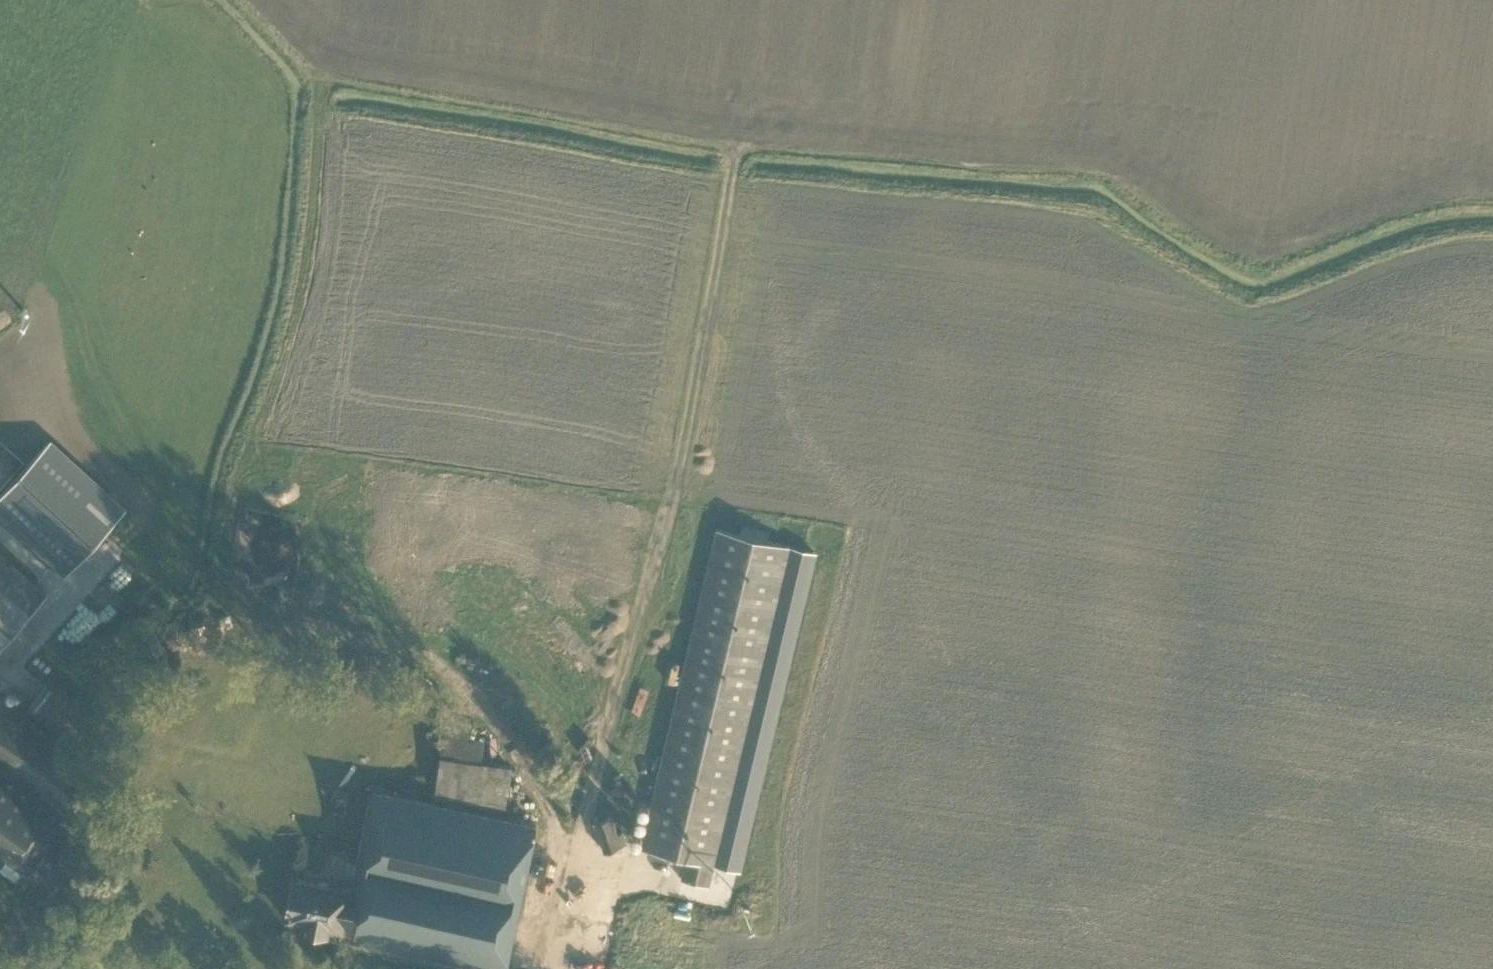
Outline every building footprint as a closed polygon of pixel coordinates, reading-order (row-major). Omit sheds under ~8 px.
[(50,441),(0,495),(0,509),(67,570),(124,509),(50,441)] [(710,883),(791,545),(717,527),(640,846),(686,857),(681,876),(710,883)] [(791,545),(715,863),(738,869),(814,550),(791,545)] [(48,594),(0,551),(0,648),(48,594)] [(101,711),(53,675),(28,708),(77,743),(101,711)] [(3,693),(0,697),(0,862),(3,864),(7,857),(50,890),(73,860),(48,841),(103,768),(3,693)] [(441,753),(483,759),(486,739),(469,737),(472,715),(447,712),(441,753)] [(513,764),(483,759),(441,753),(434,798),(506,809),(513,764)] [(287,917),(302,921),(302,924),(329,930),(329,926),(344,929),(341,936),(497,968),(506,968),(538,824),(432,802),(373,789),(359,858),(352,888),(296,877),(287,917)] [(618,831),(613,814),(594,821),(604,850),(627,842),(623,829),(618,831)]
